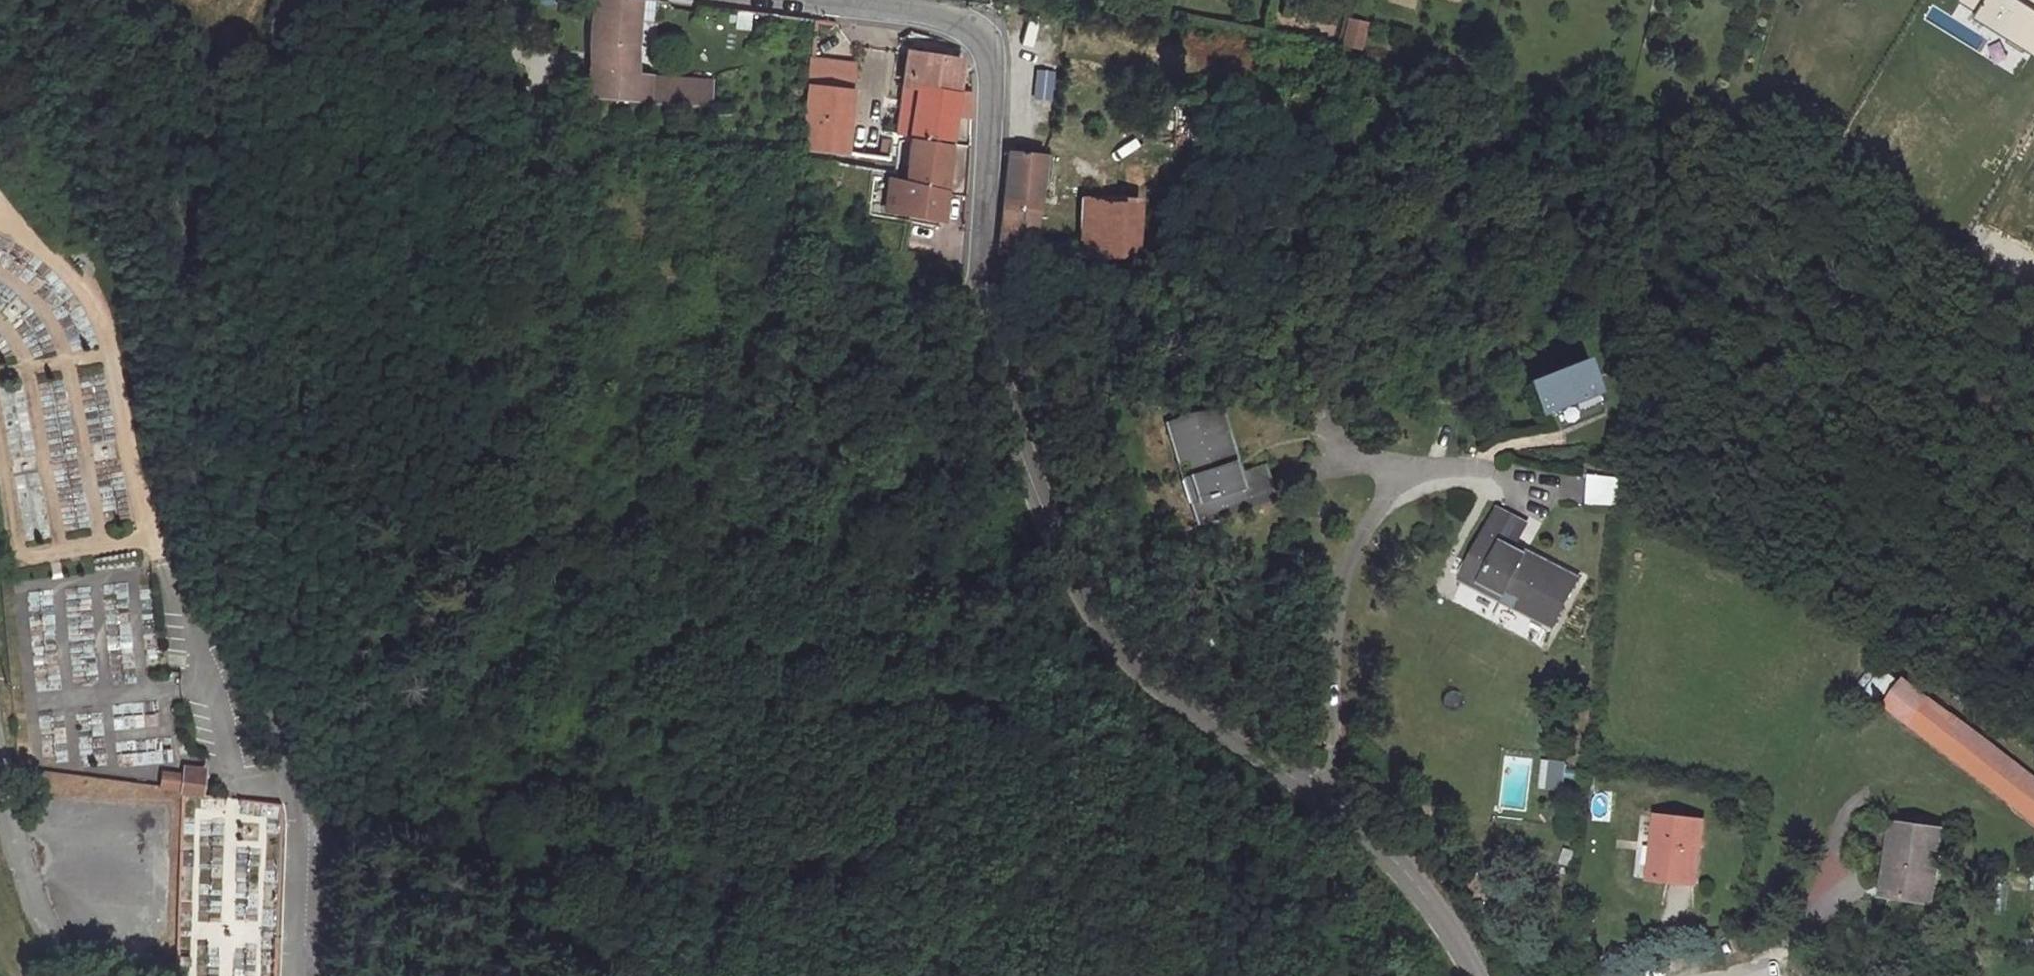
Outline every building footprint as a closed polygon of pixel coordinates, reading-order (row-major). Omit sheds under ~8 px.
[(711,105),(713,82),(658,77),(658,72),(652,71),(651,75),(634,74),(641,0),(594,0),(589,96),(629,100),(711,105)] [(1982,16),(1991,0),(1962,0),(1960,2),(1982,16)] [(1982,16),(2033,49),(2033,10),(2018,0),(1991,0),(1982,16)] [(2033,10),(2033,0),(2018,0),(2033,10)] [(734,29),(748,30),(749,14),(736,13),(734,29)] [(903,86),(916,88),(958,93),(961,61),(908,52),(903,86)] [(842,151),(851,66),(811,62),(801,146),(842,151)] [(1049,98),(1052,73),(1037,72),(1035,96),(1049,98)] [(916,88),(903,86),(897,136),(910,138),(916,88)] [(958,93),(916,88),(910,138),(950,143),(951,144),(955,117),(958,93)] [(972,95),(958,93),(955,117),(971,119),(972,95)] [(910,138),(904,182),(945,191),(950,143),(910,138)] [(1077,248),(1079,200),(1040,201),(1044,153),(1010,151),(1001,253),(1042,256),(1043,247),(1077,248)] [(945,191),(904,182),(887,178),(883,209),(942,219),(945,191)] [(1141,204),(1079,200),(1077,248),(1138,251),(1141,204)] [(1581,358),(1526,381),(1539,412),(1595,389),(1581,358)] [(1163,419),(1194,528),(1279,503),(1271,471),(1243,478),(1221,402),(1163,419)] [(1583,505),(1607,505),(1608,477),(1583,477),(1583,505)] [(1529,523),(1495,505),(1460,579),(1557,629),(1583,578),(1520,545),(1529,523)] [(1897,716),(1918,733),(1938,708),(1917,691),(1897,716)] [(2033,824),(2033,782),(1938,708),(1918,733),(2033,824)] [(1566,763),(1549,761),(1544,788),(1562,790),(1566,763)] [(208,767),(186,764),(185,774),(183,791),(205,795),(208,767)] [(185,774),(165,771),(162,788),(183,791),(185,774)] [(1693,886),(1701,818),(1652,809),(1644,878),(1693,886)] [(1929,900),(1941,833),(1898,824),(1885,892),(1929,900)]
